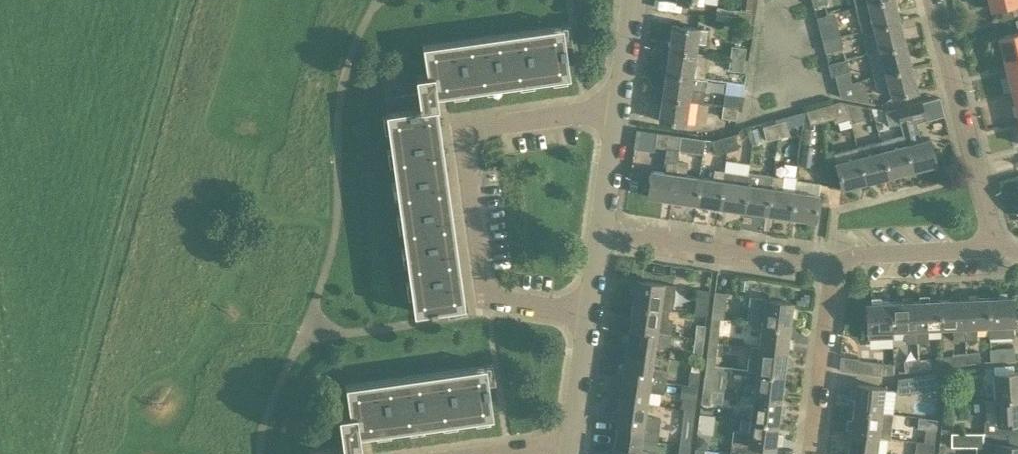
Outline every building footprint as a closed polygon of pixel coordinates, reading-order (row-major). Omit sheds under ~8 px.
[(862,30),(898,21),(893,0),(881,0),(866,4),(869,16),(859,18),(862,30)] [(991,9),(1011,4),(1014,16),(1017,15),(1017,0),(989,0),(991,9)] [(716,6),(715,18),(749,23),(751,11),(716,6)] [(826,39),(840,36),(834,13),(820,16),(823,27),(826,39)] [(1017,61),(1017,20),(1015,21),(1017,31),(998,36),(1005,64),(1017,61)] [(862,30),(868,53),(904,43),(898,21),(862,30)] [(668,48),(695,52),(697,42),(704,43),(706,28),(672,23),(668,48)] [(745,25),(743,36),(750,38),(752,26),(745,25)] [(430,310),(436,309),(436,308),(466,303),(466,302),(459,303),(431,105),(438,104),(436,95),(453,92),(452,88),(466,86),(466,90),(486,87),(485,83),(499,81),(499,86),(519,83),(518,79),(532,77),(532,81),(552,78),(552,74),(565,72),(565,76),(569,76),(563,30),(561,30),(549,32),(549,34),(544,35),(544,33),(516,37),(516,39),(511,40),(511,38),(483,42),(483,44),(478,44),(478,42),(450,46),(450,48),(445,49),(445,47),(428,49),(432,72),(415,74),(418,92),(386,97),(387,110),(385,110),(414,311),(430,309),(430,310)] [(826,39),(828,51),(842,47),(840,36),(826,39)] [(868,53),(874,76),(910,67),(904,43),(868,53)] [(729,57),(744,59),(746,48),(731,45),(729,57)] [(668,48),(665,71),(704,77),(707,54),(695,52),(668,48)] [(729,57),(728,69),(742,71),(744,59),(729,57)] [(851,82),(846,59),(828,63),(831,75),(834,74),(837,86),(851,82)] [(1012,91),(1017,89),(1017,61),(1005,64),(1012,91)] [(916,90),(910,67),(874,76),(877,87),(887,85),(890,97),(916,90)] [(665,71),(661,95),(688,99),(700,101),(704,77),(665,71)] [(851,82),(837,86),(840,96),(869,101),(863,79),(851,82)] [(722,105),(738,107),(739,95),(724,93),(722,105)] [(685,123),(688,99),(661,95),(658,119),(685,123)] [(894,106),(898,122),(902,135),(911,169),(935,163),(928,138),(922,140),(918,122),(944,115),(938,95),(894,106)] [(842,101),(818,107),(819,122),(834,118),(835,122),(849,119),(844,101),(842,101)] [(844,101),(849,119),(849,122),(865,118),(861,104),(844,101)] [(736,119),(738,107),(722,105),(721,117),(736,119)] [(890,125),(898,122),(894,106),(885,109),(890,125)] [(805,110),(804,123),(803,127),(804,127),(802,143),(812,144),(815,123),(819,122),(818,107),(805,110)] [(804,123),(805,110),(772,118),(777,137),(777,138),(790,134),(788,127),(804,123)] [(767,140),(777,138),(777,137),(772,118),(762,121),(767,140)] [(636,129),(633,149),(653,151),(654,147),(678,150),(680,135),(636,129)] [(723,136),(726,151),(739,148),(735,133),(723,136)] [(902,135),(879,141),(888,175),(911,169),(902,135)] [(715,154),(726,151),(723,136),(711,140),(715,154)] [(702,153),(705,139),(692,137),(690,152),(702,153)] [(879,141),(856,147),(865,181),(888,175),(879,141)] [(802,145),(800,164),(810,165),(812,146),(802,145)] [(840,188),(865,181),(856,147),(831,153),(840,188)] [(749,169),(750,160),(727,157),(726,167),(749,169)] [(647,196),(671,200),(677,161),(667,159),(665,172),(651,169),(647,196)] [(687,162),(677,161),(671,200),(695,203),(699,177),(685,175),(687,162)] [(713,179),(699,177),(695,203),(719,207),(724,170),(715,169),(713,179)] [(748,174),(724,170),(719,207),(743,210),(748,174)] [(748,171),(748,174),(743,210),(765,214),(771,175),(748,171)] [(783,177),(771,175),(765,214),(789,218),(795,180),(796,177),(784,175),(783,177)] [(636,189),(637,180),(630,179),(629,188),(636,189)] [(820,183),(795,180),(789,218),(814,221),(820,183)] [(632,304),(670,309),(672,310),(676,285),(635,280),(632,304)] [(694,313),(706,314),(709,290),(697,288),(694,313)] [(711,318),(720,319),(723,320),(726,293),(714,292),(711,318)] [(987,297),(988,337),(1012,336),(1012,324),(1011,296),(987,297)] [(987,297),(962,298),(964,339),(976,339),(975,326),(987,325),(988,337),(987,297)] [(761,324),(789,327),(792,302),(764,298),(761,324)] [(962,298),(939,299),(940,327),(952,327),(953,340),(964,339),(962,298)] [(939,299),(914,300),(916,342),(927,341),(927,328),(940,327),(939,299)] [(914,300),(890,301),(891,330),(904,329),(905,342),(916,342),(914,300)] [(890,301),(865,303),(866,327),(867,338),(891,337),(891,330),(890,301)] [(632,304),(628,328),(671,334),(673,320),(668,319),(670,309),(632,304)] [(720,319),(711,318),(709,342),(718,343),(720,319)] [(695,324),(694,338),(703,339),(705,325),(695,324)] [(761,324),(758,348),(785,351),(789,327),(761,324)] [(628,328),(625,352),(652,356),(654,341),(670,343),(671,334),(628,328)] [(703,339),(694,338),(693,352),(701,353),(703,339)] [(709,342),(706,367),(715,368),(718,343),(709,342)] [(965,353),(966,364),(980,362),(978,351),(977,342),(965,343),(965,353)] [(1013,346),(989,347),(989,359),(1014,358),(1013,346)] [(746,371),(756,373),(782,375),(785,351),(758,348),(749,347),(746,371)] [(625,352),(622,375),(665,381),(667,369),(650,367),(652,356),(625,352)] [(965,353),(941,356),(942,367),(966,364),(965,353)] [(941,356),(917,359),(918,370),(942,367),(941,356)] [(857,359),(856,371),(879,374),(893,372),(892,362),(857,359)] [(904,372),(918,370),(917,359),(903,361),(904,372)] [(727,369),(715,368),(706,367),(703,391),(712,392),(724,393),(727,369)] [(946,382),(962,380),(961,369),(947,371),(946,382)] [(439,377),(439,379),(433,380),(433,378),(406,381),(406,383),(401,384),(401,382),(373,386),(373,388),(368,389),(368,387),(351,389),(355,412),(338,414),(343,445),(308,450),(309,453),(355,453),(354,445),(361,444),(359,434),(376,432),(375,428),(388,426),(389,430),(409,427),(408,423),(422,421),(422,426),(442,423),(441,419),(455,417),(455,421),(475,418),(474,414),(488,412),(488,416),(492,416),(486,370),(484,370),(484,371),(472,372),(473,374),(467,375),(467,373),(439,377)] [(688,385),(697,386),(699,372),(690,370),(688,385)] [(1017,396),(1017,372),(992,373),(994,398),(1017,396)] [(756,373),(752,396),(779,399),(782,375),(756,373)] [(895,389),(900,394),(938,388),(936,373),(896,379),(895,389)] [(622,375),(618,399),(646,403),(647,391),(664,393),(665,381),(622,375)] [(681,384),(679,396),(681,396),(695,398),(697,386),(681,384)] [(851,408),(879,412),(882,387),(854,384),(851,408)] [(711,403),(712,392),(703,391),(702,402),(711,403)] [(751,406),(749,420),(776,423),(779,399),(752,396),(741,395),(740,405),(751,406)] [(982,432),(1007,433),(1008,422),(1017,421),(1017,396),(994,398),(995,421),(982,421),(982,432)] [(617,425),(615,436),(656,441),(659,417),(644,415),(646,403),(618,399),(615,425),(617,425)] [(851,408),(848,433),(876,436),(879,412),(851,408)] [(953,418),(942,416),(940,430),(951,431),(953,418)] [(730,453),(732,453),(772,453),(776,423),(749,420),(748,431),(734,429),(730,453)] [(926,427),(924,442),(934,443),(936,428),(926,427)] [(1006,444),(1007,433),(982,432),(982,443),(981,453),(1017,453),(1017,445),(1006,444)] [(846,453),(874,453),(876,436),(848,433),(846,453)] [(610,453),(654,453),(656,441),(615,436),(613,447),(612,446),(610,453)] [(696,437),(695,447),(706,448),(707,442),(702,437),(696,437)] [(924,442),(923,453),(927,453),(933,453),(934,443),(924,442)]
